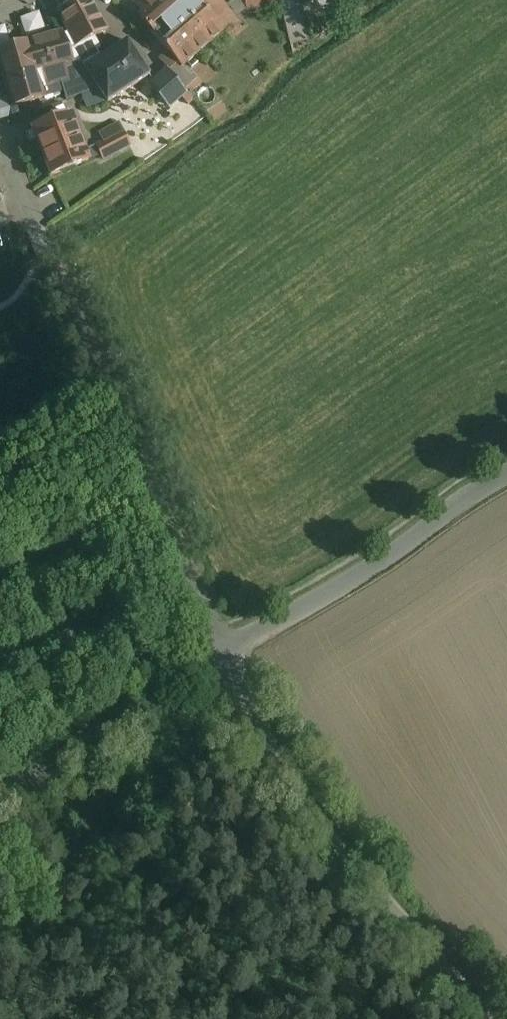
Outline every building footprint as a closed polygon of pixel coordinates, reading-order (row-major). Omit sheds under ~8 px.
[(57,12),(68,33),(76,47),(94,38),(106,31),(89,0),(80,0),(57,12)] [(177,0),(143,0),(135,7),(143,16),(140,19),(150,31),(180,4),(177,0)] [(149,32),(180,68),(222,31),(202,8),(195,0),(185,0),(180,4),(150,31),(149,32)] [(218,0),(209,0),(210,1),(202,8),(222,31),(235,20),(218,0)] [(247,10),(275,5),(274,0),(246,0),(247,10)] [(76,47),(68,33),(63,36),(62,34),(61,34),(73,67),(39,76),(45,99),(46,102),(60,97),(59,94),(64,93),(66,101),(97,90),(83,70),(101,58),(97,51),(100,50),(94,38),(76,47)] [(0,51),(0,71),(11,108),(28,103),(43,99),(45,99),(39,76),(73,67),(61,34),(47,39),(28,44),(28,43),(0,51)] [(101,58),(83,70),(97,90),(106,104),(149,76),(126,42),(101,58)] [(166,70),(149,85),(169,107),(180,98),(186,93),(166,70)] [(186,93),(180,98),(187,105),(192,100),(186,93)] [(43,99),(28,103),(30,112),(46,107),(43,99)] [(50,124),(32,131),(50,177),(87,162),(70,116),(50,124)] [(118,125),(98,135),(102,143),(122,133),(118,125)] [(102,143),(95,147),(102,159),(128,145),(122,133),(102,143)]
